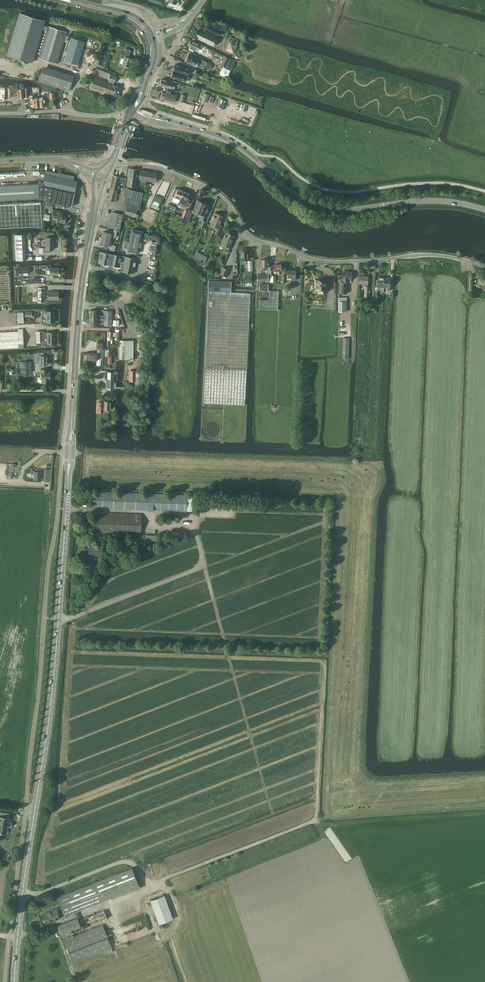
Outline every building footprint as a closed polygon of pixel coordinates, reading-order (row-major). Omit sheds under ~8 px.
[(20,13),(8,55),(32,63),(44,20),(20,13)] [(217,38),(204,32),(205,29),(219,36),(219,35),(220,36),(221,35),(222,35),(223,34),(223,33),(222,32),(221,31),(224,26),(215,22),(214,24),(213,23),(213,21),(210,20),(208,24),(203,22),(201,27),(204,29),(203,31),(193,26),(189,35),(213,46),(217,38)] [(57,64),(66,34),(67,33),(48,27),(38,58),(57,64)] [(71,38),(64,60),(75,64),(78,54),(79,54),(80,51),(79,51),(82,41),(71,38)] [(230,42),(227,47),(234,51),(237,46),(235,45),(237,41),(232,39),(231,43),(230,42)] [(191,40),(190,41),(189,43),(188,46),(198,51),(200,47),(204,49),(205,47),(191,40)] [(132,59),(130,58),(128,57),(131,50),(125,48),(123,56),(125,56),(122,64),(129,67),(132,59)] [(188,54),(185,61),(194,66),(198,59),(188,54)] [(226,63),(233,66),(235,61),(224,56),(221,64),(225,66),(226,63)] [(189,69),(179,66),(175,64),(173,70),(173,71),(186,75),(186,74),(187,75),(189,69)] [(69,91),(73,79),(42,69),(38,82),(69,91)] [(90,87),(117,96),(120,87),(113,85),(114,83),(117,76),(96,69),(90,87)] [(186,75),(173,71),(172,71),(171,77),(185,81),(187,76),(186,76),(186,75)] [(172,82),(161,78),(159,85),(171,88),(172,85),(175,86),(176,82),(173,81),(172,82)] [(24,97),(23,89),(23,88),(17,88),(11,89),(11,94),(18,93),(18,98),(24,98),(24,97)] [(176,96),(169,94),(169,92),(167,91),(166,93),(163,92),(161,99),(161,100),(161,101),(164,101),(165,101),(165,100),(174,102),(176,96)] [(47,103),(47,99),(46,98),(49,98),(49,99),(55,99),(54,92),(48,93),(48,95),(44,95),(44,97),(39,98),(40,106),(45,106),(44,104),(47,103)] [(40,106),(39,98),(35,98),(35,95),(30,96),(31,99),(32,99),(32,105),(35,105),(35,107),(40,106)] [(140,174),(138,173),(138,170),(129,169),(127,186),(136,187),(137,177),(139,177),(139,180),(156,182),(157,173),(140,171),(140,174)] [(42,183),(42,185),(48,187),(74,193),(77,181),(73,180),(74,176),(60,173),(59,177),(46,174),(44,183),(42,183)] [(173,182),(176,177),(167,173),(165,176),(171,179),(171,180),(173,182)] [(110,188),(119,191),(120,187),(118,186),(121,177),(114,176),(110,188)] [(42,185),(39,185),(38,183),(0,185),(0,201),(39,199),(39,197),(46,197),(48,187),(42,185)] [(74,193),(48,187),(46,197),(45,201),(72,206),(74,193)] [(123,187),(122,190),(127,191),(124,204),(128,205),(128,207),(127,206),(125,213),(136,215),(137,208),(139,209),(143,192),(123,187)] [(116,202),(119,191),(110,188),(107,200),(116,202)] [(175,189),(172,196),(179,199),(180,198),(183,191),(178,188),(177,190),(175,189)] [(178,201),(184,204),(186,205),(188,199),(187,199),(189,193),(183,191),(180,198),(179,199),(178,201)] [(157,209),(162,198),(155,195),(150,206),(157,209)] [(197,200),(193,210),(199,213),(203,202),(199,200),(197,200)] [(41,202),(0,204),(0,228),(42,226),(41,202)] [(203,202),(199,213),(205,215),(209,205),(207,204),(208,204),(203,202)] [(174,212),(176,207),(168,203),(166,209),(174,212)] [(64,224),(66,216),(62,215),(63,212),(53,210),(52,217),(57,218),(57,222),(64,224)] [(120,231),(121,226),(120,226),(122,215),(113,213),(110,224),(115,225),(114,230),(120,231)] [(215,213),(210,224),(217,227),(215,233),(219,235),(224,226),(220,224),(221,222),(220,222),(222,216),(215,213)] [(139,253),(143,232),(132,230),(128,251),(139,253)] [(103,232),(102,238),(110,240),(110,236),(115,237),(116,232),(112,231),(111,234),(103,232)] [(229,247),(231,242),(230,241),(233,235),(226,233),(222,243),(229,247)] [(25,234),(14,234),(16,260),(32,260),(32,256),(26,256),(25,234)] [(39,248),(39,253),(49,253),(49,250),(54,250),(54,238),(46,238),(46,248),(39,248)] [(102,238),(100,245),(108,246),(110,247),(109,249),(114,251),(116,245),(111,244),(111,243),(109,242),(110,240),(102,238)] [(108,268),(111,254),(100,252),(98,263),(102,263),(102,267),(108,268)] [(111,254),(108,268),(133,273),(136,259),(111,254)] [(222,264),(221,263),(221,261),(220,260),(219,259),(218,258),(216,258),(214,258),(213,258),(211,259),(210,260),(210,261),(209,263),(209,265),(210,266),(210,267),(211,268),(212,269),(213,269),(214,270),(215,270),(216,270),(218,270),(219,269),(220,267),(221,266),(221,265),(222,264)] [(296,277),(296,270),(288,270),(288,277),(292,277),(292,280),(296,280),(296,277)] [(352,280),(352,272),(342,272),(342,279),(344,279),(344,281),(340,281),(340,293),(347,293),(347,281),(349,281),(349,280),(352,280)] [(370,296),(371,285),(368,285),(369,276),(359,276),(359,283),(362,283),(362,285),(365,285),(365,295),(370,296)] [(203,403),(225,404),(246,405),(247,374),(251,293),(231,292),(232,281),(209,280),(209,291),(203,403)] [(330,290),(331,280),(317,280),(316,289),(330,290)] [(269,290),(269,300),(260,299),(260,309),(278,310),(279,290),(269,290)] [(59,300),(59,292),(48,292),(48,300),(59,300)] [(338,301),(338,311),(346,311),(347,301),(347,297),(339,297),(339,301),(338,301)] [(90,310),(90,318),(104,318),(104,319),(112,319),(112,311),(112,310),(104,310),(104,315),(97,315),(97,311),(90,310)] [(47,322),(55,322),(54,311),(47,312),(47,322)] [(90,318),(90,325),(97,325),(97,320),(100,320),(104,320),(104,321),(104,325),(112,326),(112,319),(104,319),(104,318),(90,318)] [(19,348),(24,347),(23,343),(23,333),(18,333),(18,331),(0,332),(0,349),(19,348)] [(55,332),(44,332),(44,344),(48,344),(48,346),(55,345),(54,343),(56,343),(55,333),(55,332)] [(116,334),(113,334),(113,332),(108,332),(108,340),(113,340),(113,336),(116,336),(116,337),(119,337),(119,333),(116,333),(116,334)] [(133,360),(133,340),(119,340),(119,359),(126,359),(126,360),(133,360)] [(103,357),(103,350),(98,349),(97,353),(90,353),(90,355),(89,355),(88,360),(93,360),(93,361),(97,361),(97,357),(99,357),(103,357)] [(43,352),(38,353),(38,361),(40,361),(40,364),(48,364),(47,356),(44,356),(43,352)] [(31,361),(20,361),(21,373),(32,372),(31,361)] [(46,372),(46,369),(41,369),(41,379),(42,379),(42,382),(50,382),(49,379),(50,378),(50,372),(46,372)] [(272,375),(272,374),(271,373),(271,372),(270,371),(269,370),(268,369),(267,369),(265,369),(264,369),(263,369),(262,370),(261,371),(260,371),(260,373),(259,375),(259,376),(259,377),(261,379),(261,380),(263,381),(264,381),(265,381),(266,381),(267,381),(269,380),(270,380),(271,379),(271,378),(272,376),(272,375)] [(108,372),(107,388),(113,388),(115,388),(115,382),(113,382),(114,374),(117,374),(117,372),(114,371),(114,372),(108,372)] [(110,410),(110,401),(104,401),(104,402),(100,402),(99,402),(98,412),(99,412),(103,412),(103,409),(110,410)] [(31,470),(31,474),(33,474),(33,479),(41,480),(42,472),(34,471),(35,470),(31,470)] [(92,491),(92,508),(192,511),(192,496),(187,496),(187,494),(92,491)] [(140,534),(141,514),(91,513),(91,532),(140,534)] [(101,554),(102,546),(97,546),(97,547),(89,546),(89,558),(98,558),(98,554),(101,554)] [(9,818),(0,816),(0,835),(1,835),(1,833),(6,834),(7,827),(10,828),(11,823),(8,822),(9,818)] [(94,882),(57,896),(61,907),(42,914),(45,923),(61,917),(60,916),(64,915),(111,897),(111,899),(140,888),(132,867),(95,882),(94,882)] [(150,900),(158,924),(171,919),(163,895),(150,900)] [(109,923),(104,909),(95,913),(89,915),(80,918),(79,917),(77,918),(58,925),(73,963),(112,948),(103,925),(109,923)]
